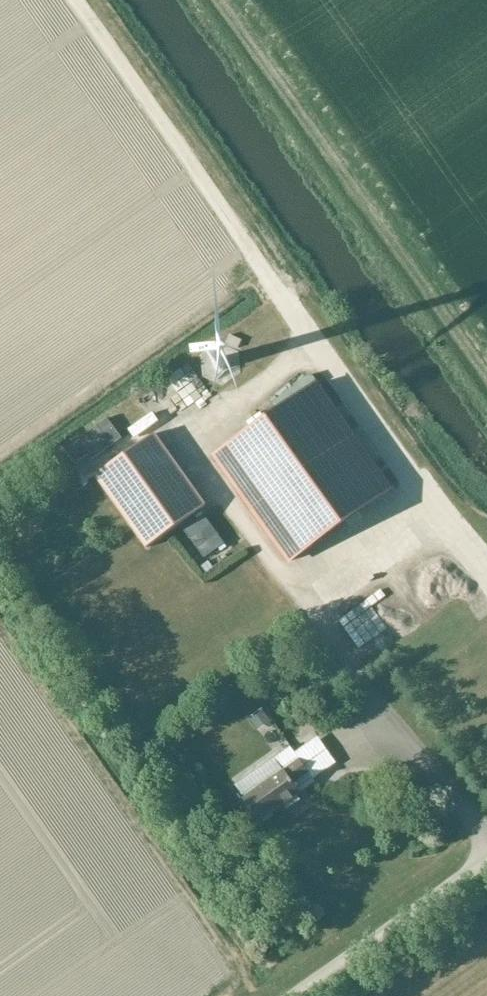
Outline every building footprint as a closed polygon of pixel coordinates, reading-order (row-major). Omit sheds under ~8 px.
[(222,357),(221,357),(220,357),(219,357),(218,358),(217,358),(217,359),(216,359),(216,360),(215,360),(215,361),(215,362),(214,363),(214,364),(215,365),(215,366),(215,367),(216,368),(217,369),(217,370),(218,370),(219,370),(219,371),(220,371),(221,371),(222,371),(223,371),(224,371),(225,370),(226,370),(226,369),(227,369),(227,368),(228,368),(228,367),(228,366),(229,366),(229,365),(229,364),(229,363),(229,362),(228,361),(228,360),(227,359),(226,358),(225,358),(225,357),(224,357),(223,357),(222,357)] [(212,457),(289,565),(396,490),(320,381),(212,457)] [(80,442),(67,452),(77,466),(90,457),(92,460),(122,439),(108,419),(78,440),(80,442)] [(97,478),(147,548),(206,507),(157,436),(97,478)] [(50,510),(63,500),(56,491),(43,500),(50,510)] [(204,515),(184,530),(204,558),(225,544),(204,515)] [(438,560),(408,582),(413,589),(401,598),(411,612),(453,582),(438,560)] [(263,710),(251,719),(259,731),(271,722),(263,710)] [(295,782),(309,772),(300,758),(249,794),(241,800),(258,823),(302,793),(295,782)]
